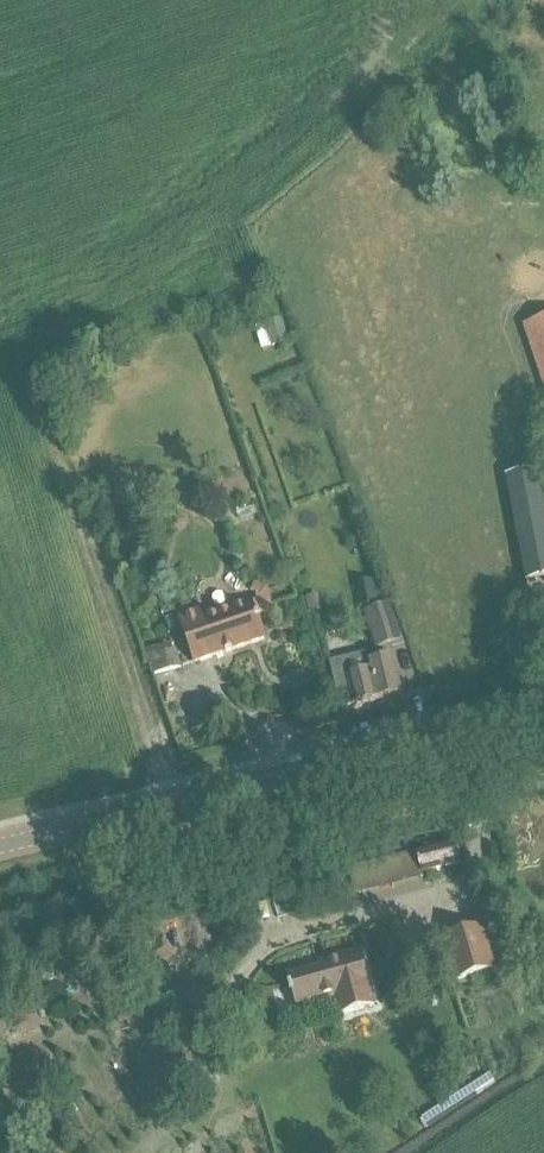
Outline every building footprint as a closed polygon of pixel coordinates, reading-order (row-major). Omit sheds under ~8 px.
[(520,325),(543,396),(543,317),(520,325)] [(266,323),(273,346),(289,341),(282,318),(266,323)] [(543,578),(543,510),(537,471),(507,476),(526,582),(543,578)] [(378,577),(359,583),(366,606),(385,600),(378,577)] [(264,638),(257,618),(272,612),(265,591),(253,585),(250,593),(256,596),(254,601),(251,603),(202,620),(199,611),(177,619),(192,664),(264,638)] [(393,607),(368,614),(379,649),(404,642),(393,607)] [(177,650),(149,658),(154,675),(182,667),(177,650)] [(367,653),(330,661),(340,707),(401,693),(392,655),(368,661),(367,653)] [(419,860),(424,876),(461,867),(457,850),(419,860)] [(413,853),(347,870),(355,899),(421,882),(413,853)] [(497,971),(485,923),(444,935),(457,981),(497,971)] [(375,1006),(370,987),(360,951),(326,961),(328,967),(288,978),(291,987),(289,988),(291,994),(293,994),(295,1003),(335,992),(341,1015),(375,1006)]
